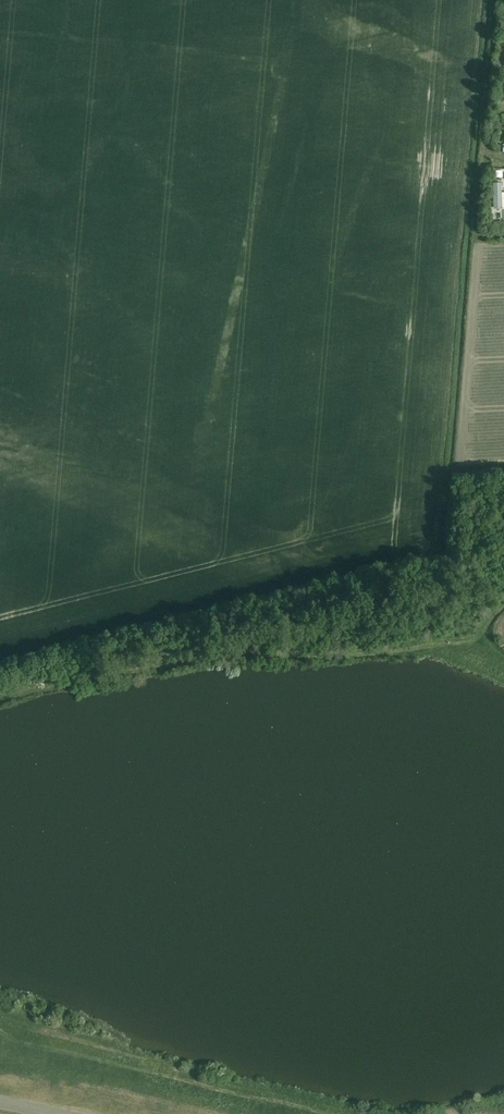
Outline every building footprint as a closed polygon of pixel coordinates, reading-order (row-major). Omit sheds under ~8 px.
[(494,207),(502,208),(502,199),(503,199),(503,188),(502,188),(495,188),(494,207)]
